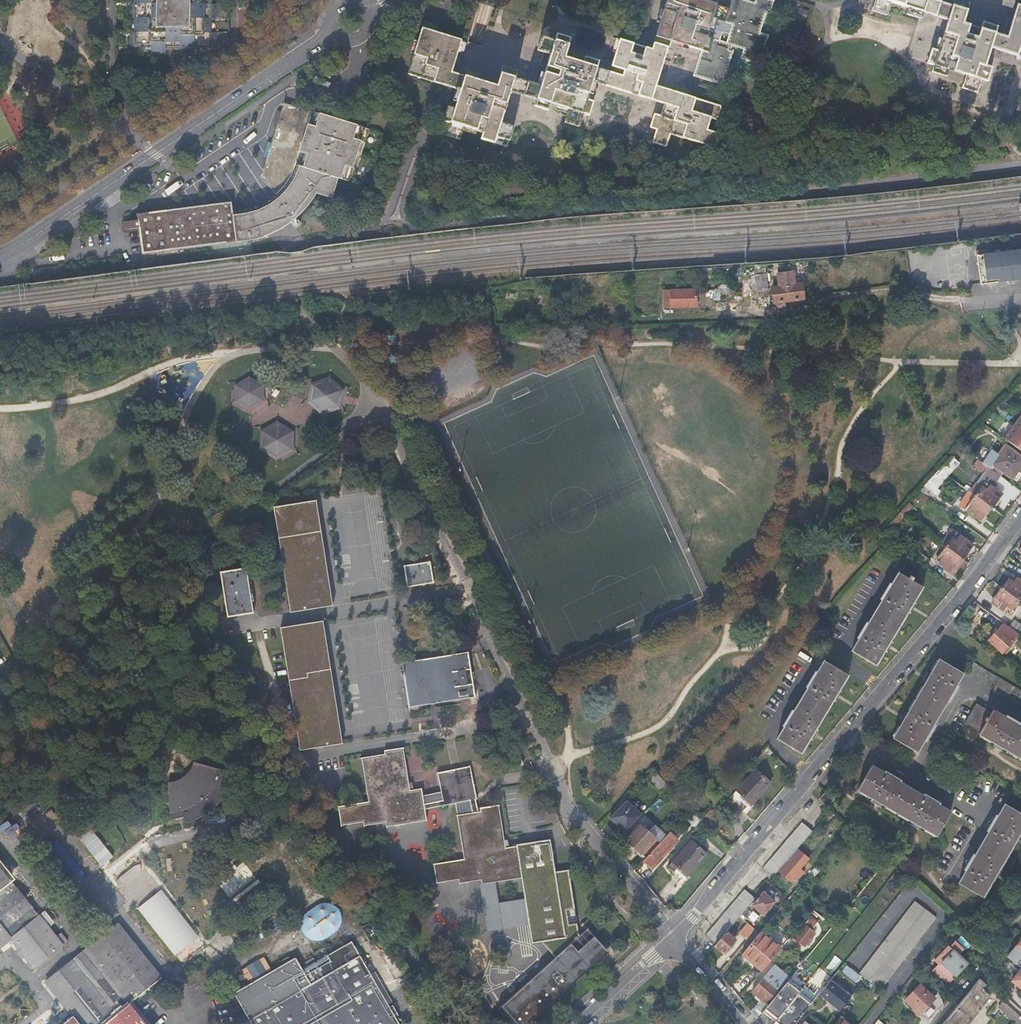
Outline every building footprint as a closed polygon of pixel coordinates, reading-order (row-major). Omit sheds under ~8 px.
[(135,2),(131,2),(130,17),(135,17),(138,17),(137,31),(135,31),(130,30),(130,45),(151,45),(151,53),(166,53),(166,48),(166,38),(180,38),(180,48),(180,54),(195,54),(195,46),(216,46),(216,31),(211,31),(209,31),(209,18),(212,18),(216,18),(217,3),(212,3),(209,3),(209,0),(138,0),(138,2),(135,2)] [(668,47),(669,44),(670,40),(702,50),(703,51),(696,76),(724,84),(736,45),(744,47),(742,55),(761,61),(769,32),(761,29),(766,12),(770,13),(774,0),(755,0),(753,0),(667,0),(655,39),(654,43),(668,47)] [(872,8),(887,12),(891,0),(875,0),(872,8)] [(909,5),(907,12),(921,16),(923,10),(948,17),(938,48),(932,47),(928,60),(934,62),(932,69),(947,73),(949,67),(967,72),(962,85),(977,90),(981,77),(987,79),(992,65),(985,63),(991,45),(1020,54),(1020,2),(1019,2),(1009,34),(996,30),(998,24),(983,19),(981,25),(963,20),(969,1),(965,0),(954,0),(953,3),(943,0),(891,0),(909,5)] [(796,16),(805,19),(807,11),(799,8),(796,16)] [(454,88),(458,73),(454,71),(464,39),(437,31),(439,25),(424,21),(408,73),(454,88)] [(452,136),(460,139),(462,140),(465,127),(484,132),(482,139),(497,144),(499,137),(505,139),(509,125),(503,123),(513,91),(538,99),(536,105),(551,109),(552,104),(568,108),(564,122),(579,126),(583,113),(589,115),(593,101),(587,99),(592,81),(606,85),(610,71),(598,67),(600,61),(585,56),(584,63),(567,58),(572,38),(557,33),(556,39),(543,36),(539,50),(551,54),(542,84),(517,77),(519,69),(505,66),(499,85),(487,81),(471,106),(452,136)] [(166,38),(166,48),(180,48),(180,38),(166,38)] [(658,143),(659,144),(663,145),(667,132),(716,147),(721,132),(708,129),(711,117),(718,119),(721,109),(722,104),(657,85),(666,52),(661,50),(652,48),(637,43),(620,38),(610,71),(606,85),(664,103),(660,114),(655,112),(650,127),(656,129),(653,142),(658,143)] [(661,50),(666,52),(668,47),(654,43),(653,45),(652,48),(661,50)] [(703,51),(702,50),(694,75),(696,76),(703,51)] [(471,106),(487,81),(481,80),(483,73),(468,68),(466,75),(465,75),(461,90),(455,108),(448,106),(443,120),(450,122),(454,124),(450,136),(452,136),(471,106)] [(461,90),(465,75),(458,73),(454,88),(460,89),(461,90)] [(310,113),(286,105),(261,178),(276,194),(285,185),(292,174),(297,161),(301,146),(310,113)] [(314,204),(319,194),(335,201),(341,181),(343,182),(349,168),(356,170),(366,143),(357,141),(361,127),(323,116),(319,130),(309,126),(302,154),(310,157),(306,169),(302,168),(299,176),(294,186),(288,193),(281,201),(267,210),(260,213),(252,216),(246,217),(239,217),(235,217),(237,242),(237,245),(251,244),(264,240),(276,235),(288,229),(298,222),(307,213),(314,204)] [(235,217),(234,203),(137,215),(137,220),(122,222),(123,231),(138,229),(140,245),(141,255),(237,242),(235,217)] [(978,255),(981,285),(1020,279),(1020,250),(978,255)] [(780,287),(773,288),(775,302),(776,301),(777,306),(786,305),(785,300),(794,299),(794,304),(804,303),(803,297),(804,297),(803,284),(795,285),(793,271),(779,273),(780,287)] [(767,274),(756,275),(758,291),(769,289),(767,274)] [(741,280),(742,291),(752,290),(750,278),(741,280)] [(697,289),(664,290),(665,307),(697,306),(697,289)] [(248,379),(236,386),(236,401),(249,407),(261,400),(261,384),(248,379)] [(312,384),(308,402),(321,413),(338,407),(341,391),(329,379),(312,384)] [(1020,412),(1001,436),(1020,452),(1020,413),(1020,412)] [(261,431),(260,448),(276,458),(291,449),(292,432),(276,422),(261,431)] [(1000,454),(993,463),(1013,477),(1016,479),(1020,473),(1018,470),(1020,465),(1020,457),(1006,446),(1000,454)] [(993,463),(1000,454),(993,449),(987,458),(993,463)] [(956,459),(952,455),(948,459),(939,469),(941,470),(947,475),(956,465),(953,463),(956,459)] [(1000,474),(975,457),(970,464),(983,473),(970,491),(975,495),(992,507),(1002,493),(992,486),(1000,474)] [(941,470),(939,469),(932,476),(936,480),(940,475),(938,473),(941,470)] [(939,483),(947,475),(941,470),(938,473),(940,475),(936,480),(939,483)] [(924,485),(919,491),(920,492),(930,499),(933,501),(938,495),(924,485)] [(930,499),(920,492),(915,498),(925,505),(930,499)] [(985,517),(992,507),(975,495),(968,505),(985,517)] [(316,500),(273,507),(289,612),(332,605),(316,500)] [(909,502),(899,512),(901,514),(905,510),(907,512),(913,506),(909,502)] [(982,521),(985,517),(968,505),(965,509),(982,521)] [(899,512),(892,521),(896,524),(901,518),(899,516),(901,514),(899,512)] [(951,529),(941,543),(946,546),(962,558),(972,544),(951,529)] [(952,572),(962,558),(946,546),(936,560),(952,572)] [(915,548),(911,554),(923,563),(927,557),(915,548)] [(860,637),(852,650),(876,665),(923,586),(915,581),(923,569),(908,560),(900,573),(899,572),(891,584),(890,583),(881,598),(883,599),(868,623),(866,622),(858,636),(860,637)] [(430,563),(403,567),(407,588),(433,584),(430,563)] [(218,571),(226,617),(253,612),(245,567),(218,571)] [(1002,587),(1018,599),(1020,596),(1020,581),(1012,574),(1002,587)] [(1018,599),(1002,587),(992,601),(1008,613),(1018,599)] [(981,593),(976,603),(1006,618),(1008,615),(988,605),(991,598),(981,593)] [(1020,634),(1020,624),(1015,620),(1010,626),(1020,634)] [(280,627),(298,749),(340,743),(322,621),(280,627)] [(1010,626),(1004,623),(989,640),(1003,652),(1020,634),(1010,626)] [(474,698),(468,654),(411,662),(401,663),(408,708),(474,698)] [(785,725),(777,738),(801,753),(848,674),(824,659),(817,672),(815,671),(806,685),(808,687),(793,711),(791,710),(783,724),(785,725)] [(955,685),(963,673),(939,659),(893,738),(917,751),(924,739),(925,739),(934,725),(933,724),(947,700),(948,700),(957,686),(955,685)] [(963,673),(1020,706),(1020,689),(970,660),(963,673)] [(965,722),(981,730),(979,733),(1020,757),(1020,725),(1020,724),(1020,723),(1007,715),(1006,717),(993,709),(991,712),(976,703),(965,722)] [(503,852),(495,807),(476,811),(477,813),(474,814),(472,801),(473,801),(466,768),(432,774),(437,802),(424,804),(421,789),(410,791),(403,748),(383,750),(383,754),(359,757),(365,801),(337,805),(337,806),(340,824),(362,821),(363,825),(383,822),(383,827),(386,827),(386,826),(426,820),(424,810),(451,805),(456,804),(469,802),(471,815),(457,817),(462,844),(464,858),(433,863),(437,883),(460,879),(461,884),(478,881),(479,886),(495,883),(520,879),(515,848),(513,848),(514,850),(503,852)] [(507,759),(512,769),(519,766),(514,756),(507,759)] [(234,775),(193,763),(192,770),(188,774),(184,778),(179,781),(174,782),(168,784),(171,819),(177,819),(181,819),(184,818),(185,824),(189,823),(198,820),(204,816),(213,811),(219,805),(224,800),(227,794),(230,787),(233,780),(234,775)] [(871,765),(858,789),(937,835),(951,811),(938,803),(939,801),(924,793),(923,795),(899,781),(900,779),(885,770),(884,772),(871,765)] [(752,802),(771,781),(756,767),(737,788),(742,793),(752,802)] [(648,777),(652,782),(663,791),(669,785),(667,783),(654,771),(648,777)] [(648,777),(643,783),(647,787),(652,782),(648,777)] [(825,792),(819,798),(827,806),(833,799),(825,792)] [(754,803),(752,802),(742,793),(739,797),(750,807),(754,803)] [(625,832),(642,815),(627,801),(611,818),(625,832)] [(959,882),(983,896),(1020,831),(1020,812),(1006,803),(998,816),(997,815),(988,829),(990,830),(975,855),(973,854),(965,868),(967,869),(959,882)] [(687,822),(695,826),(700,818),(691,813),(687,822)] [(798,848),(813,831),(810,829),(802,822),(764,867),(774,876),(789,858),(798,848)] [(75,835),(100,866),(112,856),(87,825),(75,835)] [(641,825),(627,841),(642,855),(656,839),(641,825)] [(651,853),(645,860),(652,867),(657,862),(659,863),(664,858),(662,856),(673,844),(666,838),(651,853)] [(674,870),(676,868),(679,864),(689,873),(690,873),(708,853),(693,839),(669,865),(674,870)] [(253,840),(247,844),(251,850),(257,846),(253,840)] [(566,870),(552,872),(547,842),(515,848),(520,879),(524,898),(528,924),(532,944),(540,942),(554,958),(502,1008),(517,1023),(527,1023),(592,963),(588,958),(601,946),(585,929),(578,935),(576,933),(577,933),(566,870)] [(809,857),(798,848),(789,858),(790,859),(780,871),(792,881),(797,875),(800,877),(804,871),(800,868),(809,857)] [(221,871),(236,859),(232,855),(218,866),(221,871)] [(239,857),(236,859),(221,871),(214,877),(239,909),(258,893),(264,888),(239,857)] [(177,907),(146,868),(138,859),(115,877),(182,962),(206,943),(177,907)] [(679,864),(676,868),(687,879),(691,875),(690,873),(689,873),(679,864)] [(149,866),(146,868),(177,907),(180,904),(149,866)] [(820,870),(816,866),(809,874),(814,878),(820,870)] [(12,938),(35,966),(61,945),(0,868),(0,947),(12,938)] [(498,901),(495,883),(479,886),(487,930),(528,924),(524,898),(498,901)] [(717,943),(728,931),(735,922),(741,915),(747,908),(756,898),(745,889),(707,934),(717,943)] [(764,891),(753,904),(765,914),(775,901),(764,891)] [(916,900),(860,973),(880,989),(936,916),(916,900)] [(751,911),(747,908),(741,915),(745,919),(751,911)] [(741,915),(735,922),(739,926),(745,919),(741,915)] [(130,1001),(161,976),(119,922),(86,948),(46,981),(74,1015),(62,1023),(148,1023),(130,1001)] [(826,934),(833,925),(829,922),(824,928),(822,926),(820,928),(826,934)] [(805,924),(795,936),(806,945),(807,943),(809,945),(814,940),(812,938),(816,933),(805,924)] [(739,939),(744,943),(756,929),(752,925),(739,939)] [(717,943),(716,945),(725,953),(736,939),(728,931),(717,943)] [(764,969),(782,947),(762,931),(744,952),(764,969)] [(60,932),(55,936),(61,944),(66,940),(60,932)] [(304,969),(297,957),(235,994),(253,1023),(402,1023),(390,1003),(373,972),(355,938),(308,967),(315,980),(312,982),(304,969)] [(1013,950),(1016,953),(1012,958),(1020,966),(1020,940),(1013,950)] [(946,964),(939,971),(948,980),(955,973),(956,974),(968,962),(955,949),(943,961),(946,964)] [(824,969),(831,975),(842,961),(835,955),(824,969)] [(760,997),(766,1002),(779,986),(788,976),(774,965),(753,991),(758,995),(756,997),(758,998),(760,997)] [(308,967),(304,969),(312,982),(315,980),(308,967)] [(831,979),(856,1000),(864,990),(839,969),(831,979)] [(373,972),(390,1003),(395,1000),(377,970),(373,972)] [(1019,971),(1012,980),(1020,987),(1020,973),(1019,971)] [(993,990),(980,978),(958,1004),(975,1018),(984,1007),(988,1002),(993,996),(988,992),(989,991),(991,992),(993,990)] [(779,1023),(795,1023),(811,1004),(799,994),(801,991),(788,981),(782,988),(767,1006),(766,1008),(779,1018),(776,1022),(779,1023)] [(921,983),(906,999),(921,1013),(930,1017),(939,1008),(945,1003),(941,992),(939,990),(933,994),(921,983)] [(764,1004),(767,1006),(782,988),(779,986),(766,1002),(764,1004)] [(1005,1000),(999,1007),(1016,1022),(1020,1016),(1005,1000)] [(752,1012),(757,1018),(766,1008),(767,1006),(764,1004),(761,1001),(752,1012)] [(795,1023),(807,1023),(805,1022),(808,1019),(817,1008),(811,1003),(811,1004),(795,1023)] [(958,1004),(942,1023),(971,1023),(975,1018),(958,1004)]
